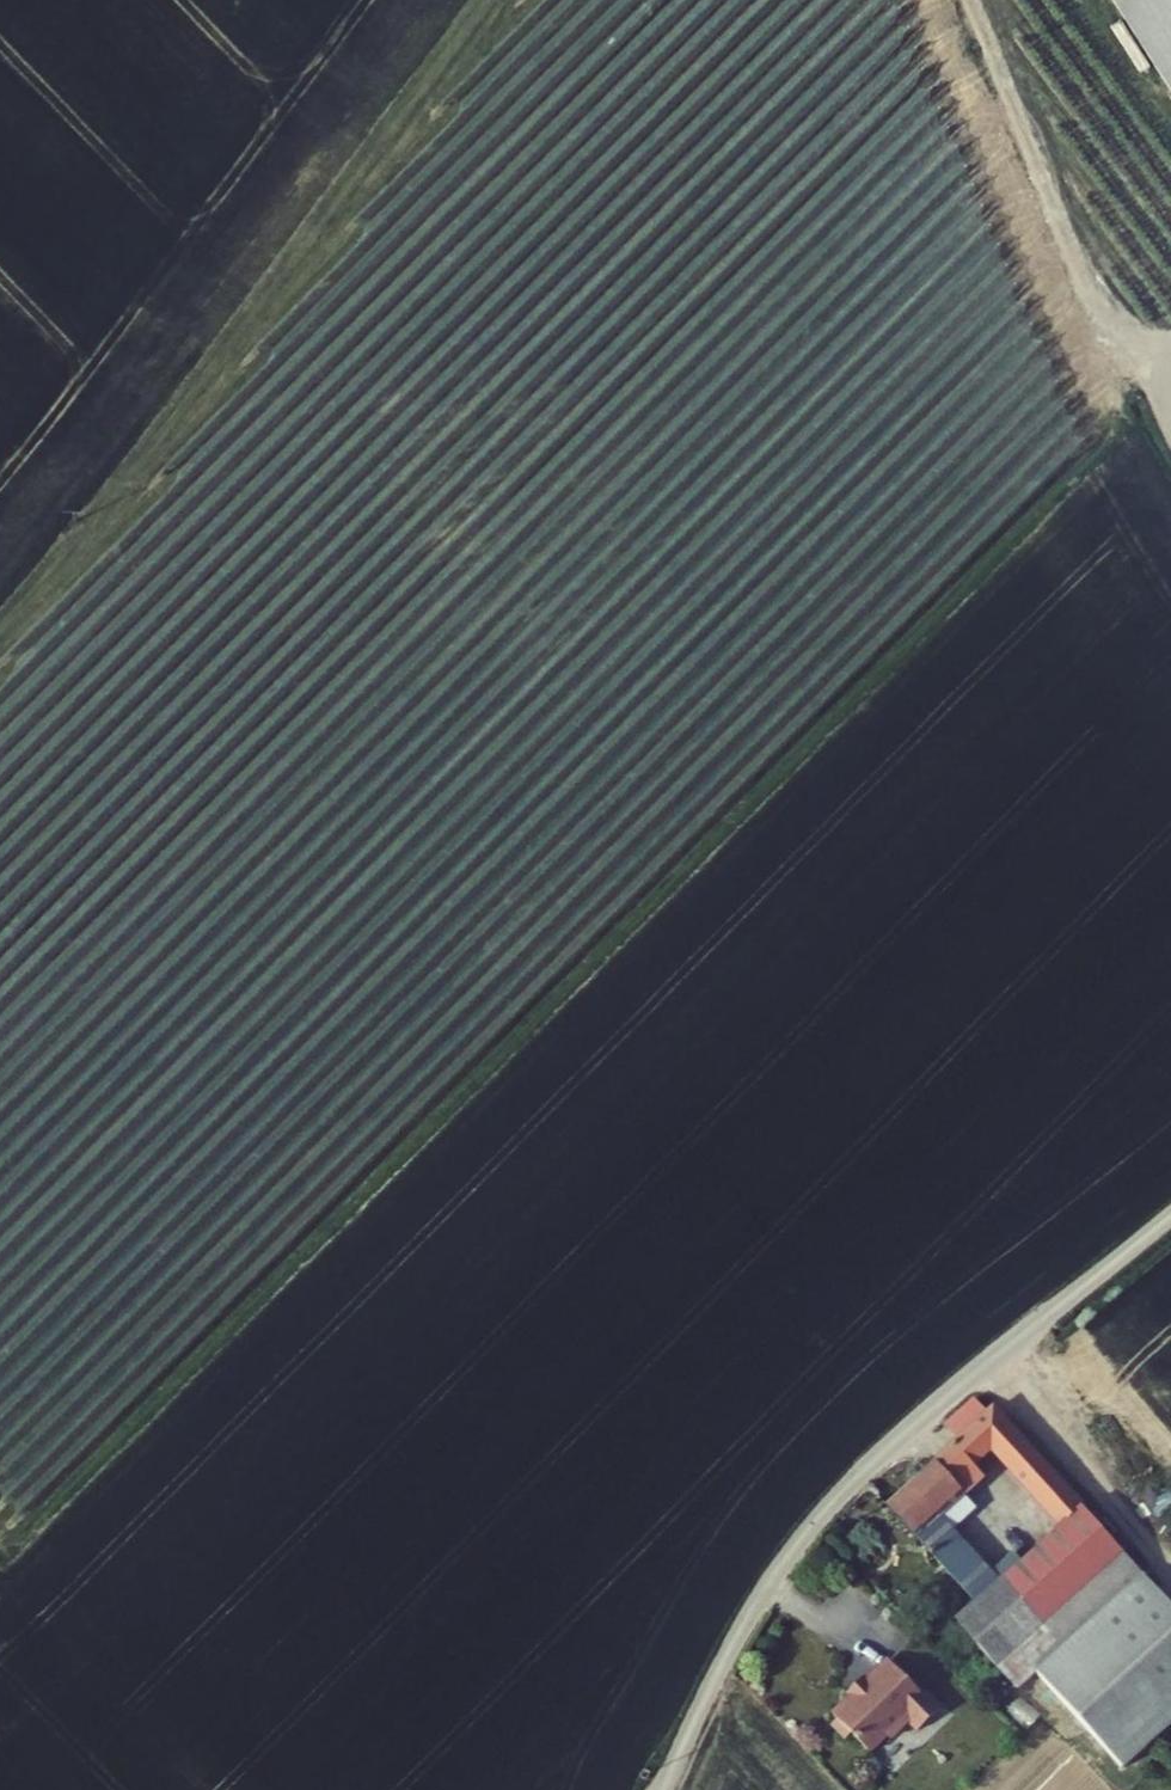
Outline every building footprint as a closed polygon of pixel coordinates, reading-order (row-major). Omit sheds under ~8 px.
[(1170,77),(1170,0),(1120,0),(1170,77)] [(1092,1514),(1003,1412),(999,1416),(989,1404),(958,1428),(969,1441),(963,1446),(985,1471),(1003,1456),(1070,1534),(1092,1514)] [(963,1446),(944,1463),(973,1498),(993,1481),(985,1471),(963,1446)] [(895,1508),(942,1563),(954,1553),(1035,1642),(1069,1611),(1032,1569),(1025,1561),(997,1583),(955,1535),(982,1509),(973,1498),(944,1463),(895,1508)] [(1092,1514),(1070,1534),(1032,1569),(1069,1611),(1129,1556),(1092,1514)] [(954,1553),(942,1563),(982,1609),(963,1627),(1001,1671),(1035,1642),(954,1553)] [(1023,1696),(1042,1679),(1151,1581),(1129,1556),(1069,1611),(1035,1642),(1049,1658),(1016,1687),(1023,1696)] [(1042,1679),(1126,1776),(1170,1737),(1170,1604),(1151,1581),(1042,1679)] [(1049,1658),(1035,1642),(1001,1671),(1016,1687),(1049,1658)] [(933,1701),(896,1663),(874,1684),(877,1688),(863,1702),(860,1698),(841,1717),(846,1721),(840,1727),(855,1741),(860,1736),(878,1755),(895,1738),(899,1742),(917,1724),(927,1734),(946,1714),(933,1701)] [(874,1684),(871,1682),(857,1695),(860,1698),(863,1702),(877,1688),(874,1684)] [(936,1698),(933,1701),(946,1714),(949,1712),(936,1698)]
